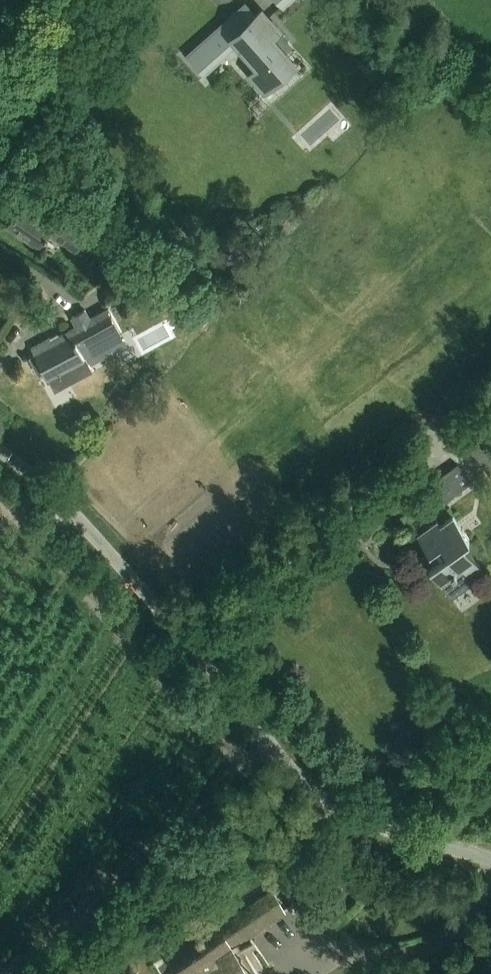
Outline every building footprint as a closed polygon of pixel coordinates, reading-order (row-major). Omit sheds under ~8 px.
[(250,73),(264,89),(294,62),(280,47),(288,41),(260,10),(246,22),(240,16),(232,24),(227,19),(187,55),(203,73),(236,43),(257,66),(250,73)] [(22,202),(6,224),(38,246),(47,233),(75,253),(98,219),(70,199),(59,216),(44,206),(39,214),(22,202)] [(118,247),(109,240),(102,249),(111,256),(118,247)] [(58,331),(31,346),(37,356),(31,359),(39,374),(45,372),(47,376),(61,369),(69,384),(92,371),(87,363),(103,354),(104,357),(114,352),(108,342),(121,335),(108,309),(95,316),(90,319),(85,309),(71,316),(76,325),(59,334),(58,331)] [(471,484),(457,465),(448,472),(462,491),(471,484)] [(430,566),(441,582),(452,598),(474,583),(469,575),(481,567),(463,542),(469,538),(454,517),(441,526),(438,522),(418,536),(436,562),(430,566)] [(164,957),(175,973),(180,973),(181,973),(251,973),(231,943),(251,934),(283,914),(269,891),(164,957)]
